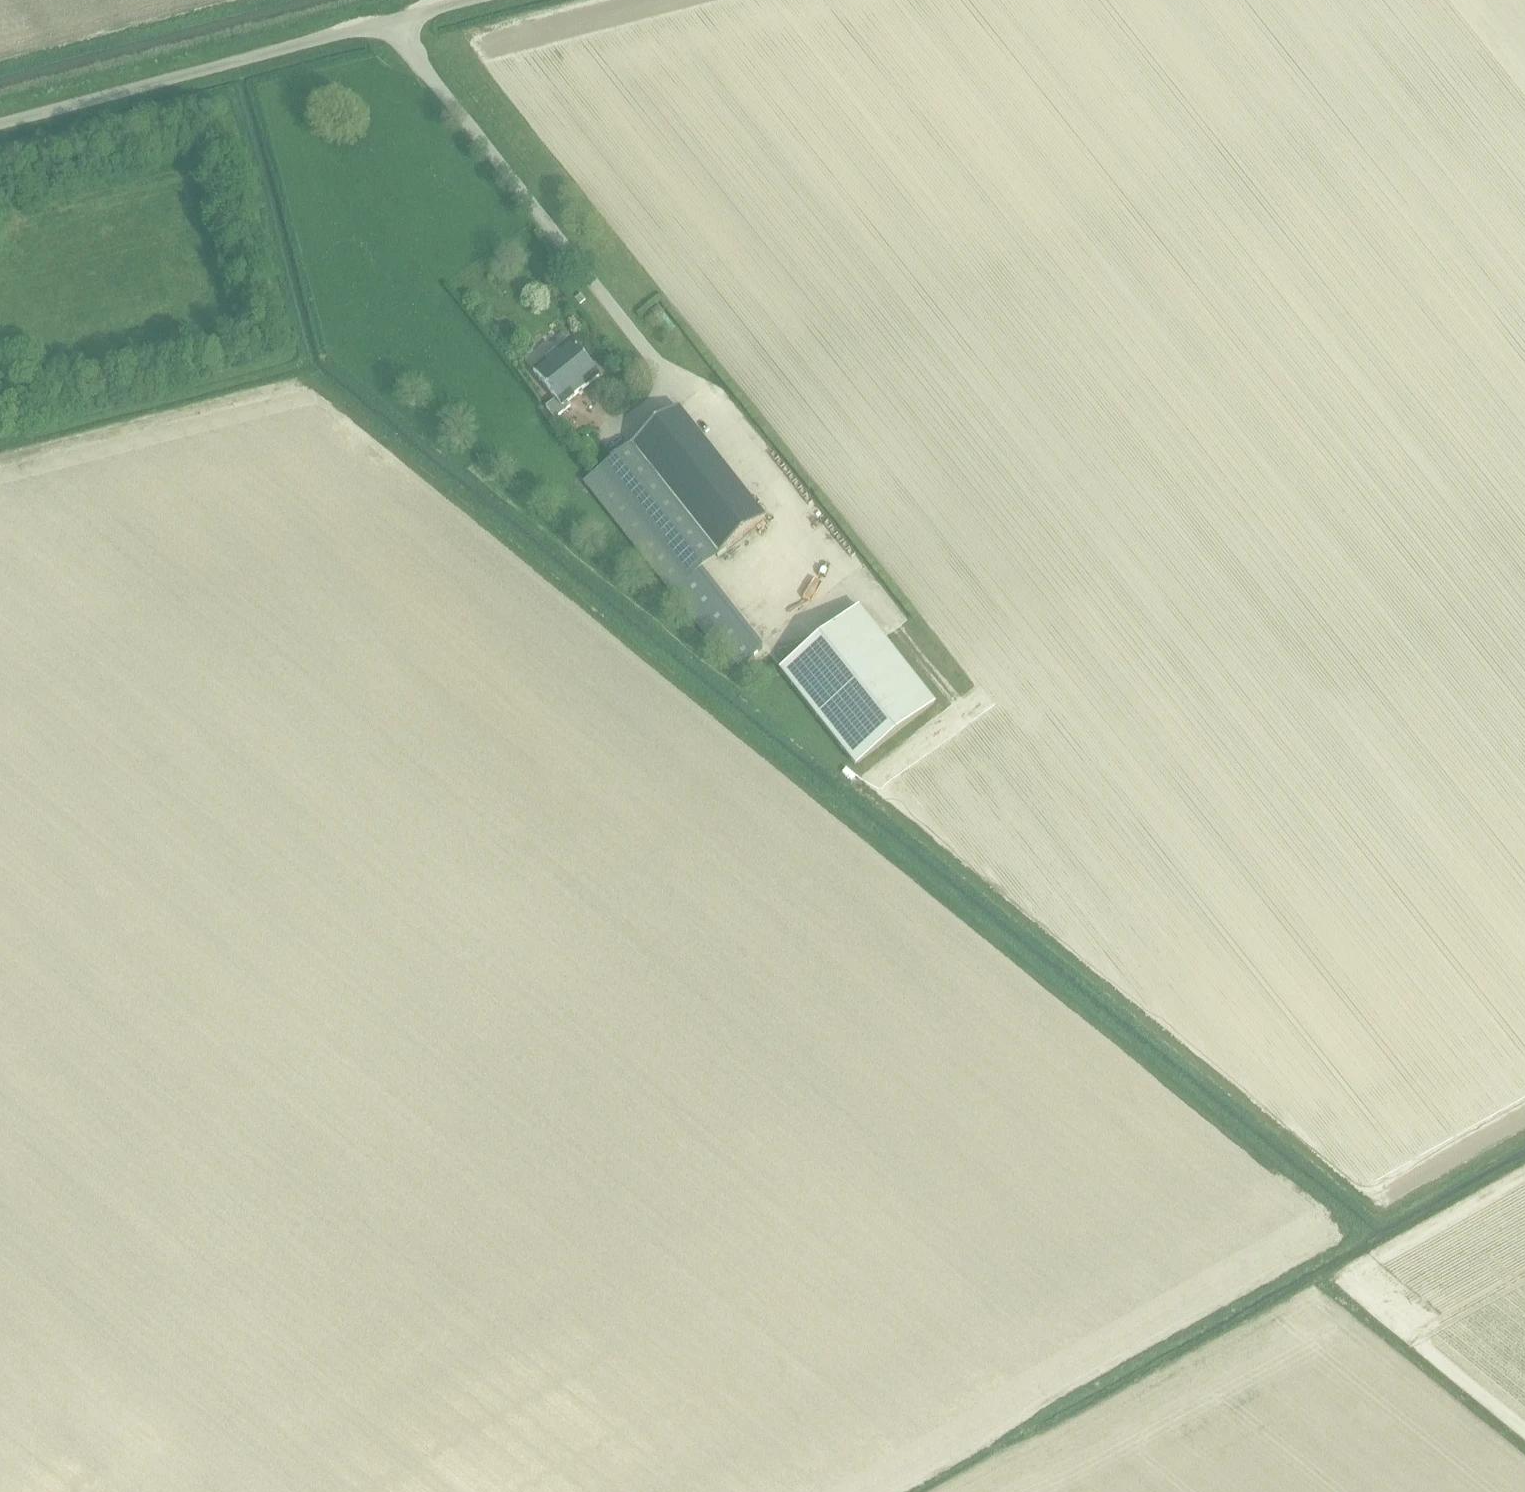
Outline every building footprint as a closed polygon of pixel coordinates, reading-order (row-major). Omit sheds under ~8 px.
[(534,371),(556,399),(546,407),(555,419),(570,407),(567,402),(599,376),(571,341),(534,371)] [(593,475),(584,483),(671,593),(701,570),(766,519),(678,408),(600,470),(593,475)] [(763,648),(701,570),(671,593),(706,638),(708,640),(712,636),(737,668),(763,648)] [(780,670),(850,759),(854,765),(934,702),(859,607),(780,670)]
